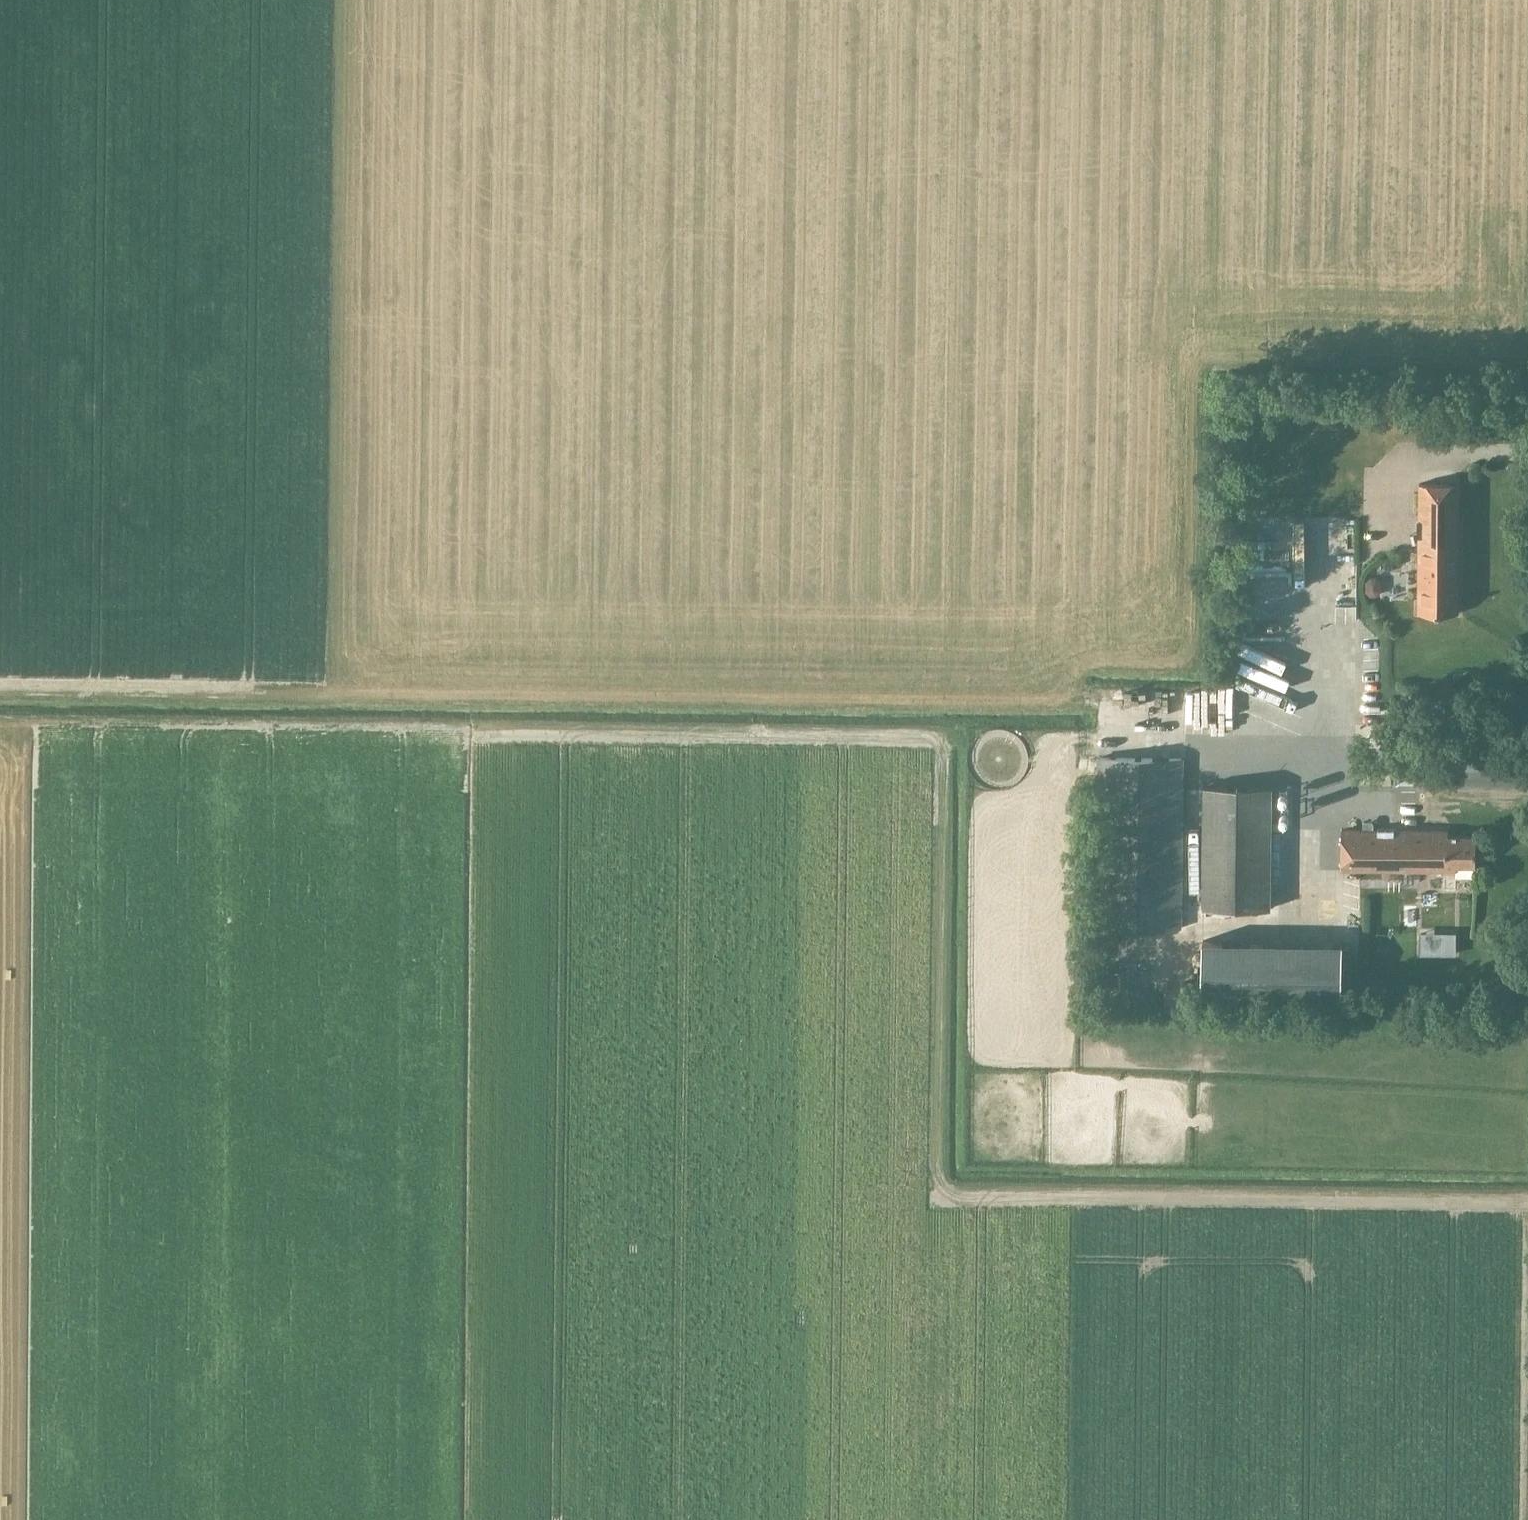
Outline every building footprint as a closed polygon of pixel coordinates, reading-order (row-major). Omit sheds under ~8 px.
[(1457,613),(1459,483),(1419,483),(1417,612),(1457,613)] [(1321,504),(1320,566),(1342,566),(1342,504),(1321,504)] [(1396,749),(1397,739),(1383,738),(1383,748),(1396,749)] [(1180,928),(1182,758),(1099,757),(1097,927),(1180,928)] [(1271,908),(1273,785),(1203,784),(1201,906),(1271,908)] [(1447,829),(1341,829),(1341,868),(1455,869),(1455,863),(1475,863),(1475,835),(1447,835),(1447,829)] [(1203,941),(1202,1001),(1342,1002),(1343,941),(1203,941)]
